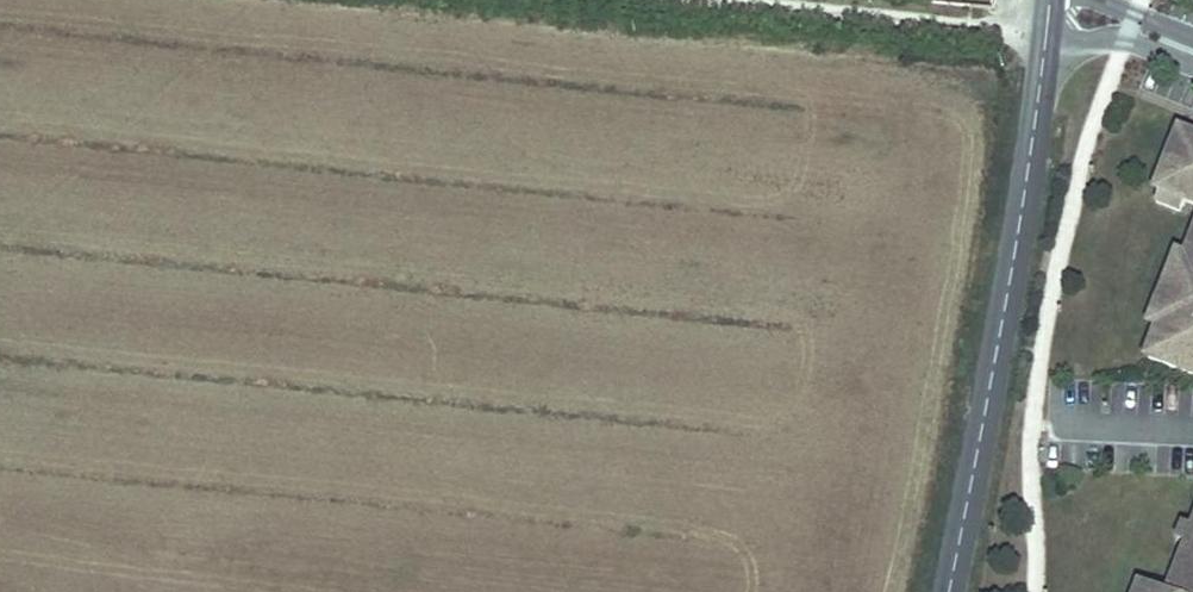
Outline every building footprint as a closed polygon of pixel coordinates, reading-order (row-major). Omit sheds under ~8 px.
[(1185,131),(1162,191),(1167,193),(1191,202),(1192,203),(1192,134),(1185,131)] [(1191,202),(1167,193),(1162,204),(1186,213),(1191,202)] [(1188,256),(1183,254),(1176,272),(1185,276),(1171,310),(1162,306),(1155,324),(1164,328),(1179,334),(1167,364),(1192,374),(1192,258),(1188,256)] [(1171,310),(1185,276),(1176,272),(1174,272),(1161,306),(1162,306),(1171,310)] [(1167,364),(1179,334),(1164,328),(1152,358),(1167,364)] [(1192,546),(1180,576),(1187,579),(1181,591),(1192,591),(1192,542),(1192,546)] [(1187,579),(1180,576),(1175,574),(1168,591),(1181,591),(1187,579)]
